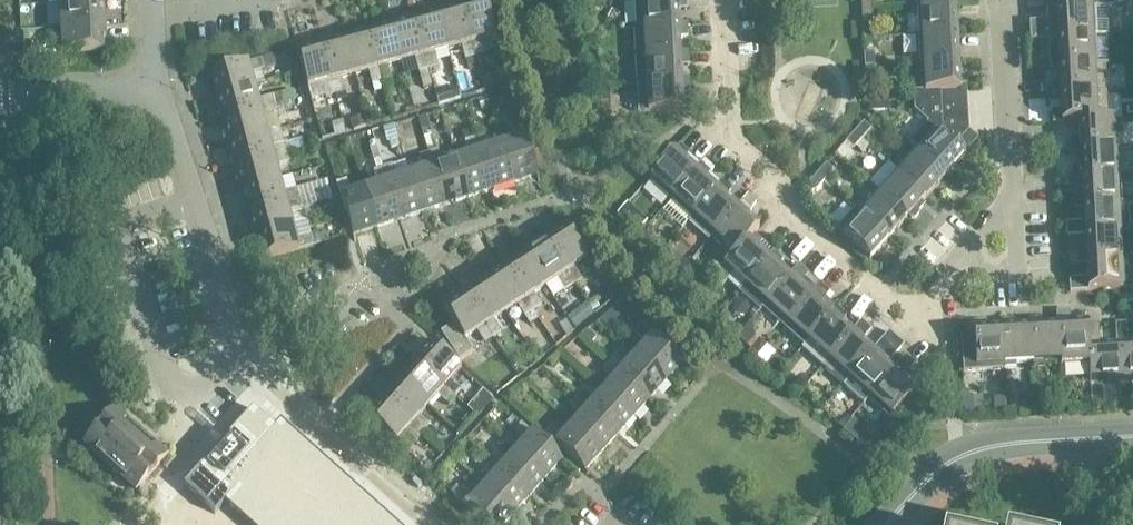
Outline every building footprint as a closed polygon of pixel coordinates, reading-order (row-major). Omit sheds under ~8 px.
[(460,4),(475,57),(484,54),(480,41),(495,37),(485,0),(476,0),(460,4)] [(638,11),(643,10),(644,27),(644,28),(687,26),(687,23),(677,24),(677,9),(686,9),(686,0),(638,0),(638,11)] [(861,10),(871,10),(870,0),(860,0),(861,10)] [(1045,9),(1055,9),(1060,9),(1059,0),(1044,0),(1045,9)] [(1060,9),(1073,8),(1072,0),(1059,0),(1060,9)] [(1073,8),(1086,7),(1086,0),(1072,0),(1073,8)] [(103,1),(59,4),(60,28),(105,25),(103,1)] [(460,4),(437,11),(448,50),(461,46),(464,59),(465,59),(468,68),(476,66),(474,57),(475,57),(460,4)] [(954,5),(921,7),(922,35),(956,33),(954,5)] [(1073,8),(1060,9),(1055,9),(1056,27),(1047,27),(1047,39),(1089,36),(1087,7),(1086,7),(1073,8)] [(871,10),(861,10),(862,24),(872,23),(871,10)] [(437,11),(414,17),(428,70),(437,67),(434,54),(448,50),(437,11)] [(428,70),(414,17),(390,23),(401,63),(415,59),(418,72),(428,70)] [(390,23),(367,30),(381,82),(391,80),(387,66),(401,63),(390,23)] [(105,25),(60,28),(61,53),(106,50),(105,25)] [(687,26),(644,28),(644,27),(640,28),(640,39),(645,39),(646,55),(646,56),(689,54),(688,51),(679,52),(678,37),(688,37),(687,26)] [(367,30),(344,36),(354,75),(368,72),(372,85),(381,82),(367,30)] [(956,33),(922,35),(924,63),(958,61),(956,33)] [(344,36),(320,42),(335,95),(345,92),(341,79),(354,75),(344,36)] [(1089,36),(1047,39),(1048,41),(1057,40),(1058,55),(1048,55),(1049,67),(1091,65),(1089,36)] [(335,95),(320,42),(296,49),(307,88),(321,84),(325,98),(335,95)] [(873,52),(863,53),(864,66),(874,66),(873,52)] [(689,54),(646,56),(646,55),(641,56),(641,67),(647,67),(647,84),(690,82),(690,80),(681,80),(680,66),(689,65),(689,54)] [(261,58),(208,72),(215,96),(254,85),(251,72),(275,66),(272,55),(261,58)] [(958,61),(924,63),(925,92),(918,93),(919,114),(928,122),(955,146),(968,132),(968,117),(941,118),(940,105),(967,103),(966,90),(959,91),(958,61)] [(1091,65),(1049,67),(1049,69),(1059,68),(1059,83),(1050,83),(1051,95),(1107,92),(1105,64),(1091,65)] [(690,82),(647,84),(643,84),(643,95),(648,95),(649,113),(682,111),(681,94),(691,93),(690,82)] [(254,85),(215,96),(221,119),(274,105),(272,95),(258,99),(254,85)] [(438,105),(461,98),(457,87),(435,93),(438,105)] [(1107,92),(1051,95),(1051,97),(1060,96),(1061,111),(1051,111),(1052,123),(1111,120),(1111,119),(1108,119),(1107,92)] [(883,96),(869,96),(870,110),(883,109),(883,96)] [(967,103),(940,105),(941,118),(968,117),(967,103)] [(274,105),(221,119),(228,143),(267,132),(263,119),(277,115),(274,105)] [(1111,120),(1052,123),(1052,124),(1078,122),(1079,139),(1070,139),(1070,150),(1113,148),(1118,147),(1117,137),(1112,137),(1111,120)] [(955,146),(928,122),(909,144),(914,148),(945,176),(964,154),(955,146)] [(514,139),(501,144),(513,182),(537,174),(520,123),(510,126),(514,139)] [(871,130),(864,123),(854,133),(862,140),(871,130)] [(468,154),(455,159),(468,197),(491,190),(474,138),(471,129),(461,132),(464,141),(468,154)] [(267,132),(228,143),(234,166),(287,152),(284,142),(271,146),(267,132)] [(862,140),(854,133),(846,143),(854,149),(862,140)] [(483,135),(474,138),(491,190),(513,182),(501,144),(488,148),(483,135)] [(680,146),(651,178),(648,182),(657,190),(660,186),(673,197),(701,165),(700,164),(694,171),(683,161),(689,154),(680,146)] [(945,176),(914,148),(895,169),(896,170),(926,197),(945,176)] [(1113,148),(1070,150),(1070,153),(1080,152),(1081,167),(1071,167),(1072,178),(1120,176),(1119,165),(1114,165),(1113,148)] [(437,150),(428,153),(445,205),(468,197),(455,159),(442,163),(437,150)] [(287,152),(234,166),(240,189),(280,179),(276,165),(289,161),(287,152)] [(423,169),(409,174),(422,212),(445,205),(428,153),(418,156),(423,169)] [(392,165),(382,168),(399,220),(422,212),(409,174),(396,178),(392,165)] [(701,165),(673,197),(669,201),(690,220),(722,184),(721,182),(715,189),(704,180),(710,173),(701,165)] [(833,171),(826,165),(818,174),(825,181),(833,171)] [(377,184),(363,189),(376,227),(399,220),(382,168),(373,171),(377,184)] [(926,197),(896,170),(876,192),(882,196),(882,195),(907,218),(926,197)] [(825,181),(818,174),(809,185),(816,191),(825,181)] [(1120,176),(1072,178),(1072,181),(1081,180),(1082,195),(1073,195),(1073,207),(1121,204),(1120,176)] [(284,192),(280,179),(240,189),(247,213),(306,196),(313,195),(310,185),(284,192)] [(346,180),(335,183),(352,235),(376,227),(363,189),(350,193),(346,180)] [(722,184),(690,220),(687,223),(708,241),(711,238),(743,203),(742,201),(736,208),(725,198),(731,191),(722,184)] [(882,196),(864,216),(889,239),(907,218),(882,195),(882,196)] [(306,196),(247,213),(253,236),(293,225),(289,212),(309,206),(306,196)] [(743,203),(711,238),(719,245),(722,241),(735,253),(724,265),(724,266),(758,228),(746,217),(752,210),(743,203)] [(1128,203),(1121,204),(1073,207),(1074,209),(1083,208),(1084,223),(1066,224),(1067,235),(1125,232),(1130,231),(1128,203)] [(855,208),(836,230),(844,238),(869,260),(889,239),(864,216),(855,208)] [(293,225),(253,236),(260,260),(312,246),(309,235),(296,239),(293,225)] [(564,226),(543,240),(573,285),(581,279),(574,268),(587,260),(564,226)] [(758,228),(724,266),(716,275),(724,283),(732,275),(744,285),(737,292),(738,293),(774,253),(773,252),(767,259),(756,249),(762,242),(754,235),(759,229),(758,228)] [(1126,260),(1125,232),(1067,235),(1067,237),(1084,236),(1085,251),(1076,251),(1077,263),(1126,260)] [(573,285),(543,240),(523,253),(545,287),(557,279),(564,290),(573,285)] [(545,287),(523,253),(503,266),(533,311),(541,306),(534,294),(545,287)] [(774,253),(738,293),(759,312),(763,307),(800,266),(799,265),(788,277),(777,268),(783,261),(774,253)] [(1126,260),(1077,263),(1077,265),(1086,264),(1087,279),(1069,280),(1070,292),(1128,289),(1126,260)] [(681,263),(675,268),(680,273),(686,267),(681,263)] [(533,311),(503,266),(483,279),(505,313),(517,305),(529,324),(537,319),(533,311)] [(800,266),(763,307),(771,315),(774,312),(785,322),(783,325),(784,326),(821,285),(800,266)] [(505,313),(483,279),(462,292),(492,338),(501,332),(493,320),(505,313)] [(821,285),(784,326),(792,334),(795,331),(807,342),(837,309),(829,302),(834,296),(821,285)] [(492,338),(462,292),(441,306),(453,324),(440,333),(459,361),(473,352),(465,339),(476,332),(484,343),(492,338)] [(576,327),(594,313),(586,302),(567,316),(576,327)] [(837,309),(807,342),(801,349),(822,367),(858,328),(857,327),(850,334),(840,324),(846,317),(837,309)] [(1042,319),(1030,320),(1029,320),(1031,362),(1031,368),(1044,368),(1044,362),(1061,361),(1058,310),(1056,310),(1057,328),(1042,328),(1042,319)] [(1070,327),(1069,318),(1069,310),(1058,310),(1061,361),(1061,366),(1088,364),(1090,384),(1087,326),(1070,327)] [(682,363),(641,326),(640,327),(631,320),(625,326),(644,343),(635,354),(665,381),(682,363)] [(1014,321),(1002,321),(1001,321),(1003,364),(1004,369),(1016,369),(1016,363),(1031,362),(1029,320),(1028,320),(1029,329),(1014,330),(1014,321)] [(973,323),(975,365),(975,371),(988,370),(988,365),(1003,364),(1001,321),(1000,321),(1001,331),(986,332),(986,322),(973,323)] [(1126,324),(1115,324),(1116,344),(1119,383),(1132,382),(1132,343),(1127,344),(1126,324)] [(1116,344),(1099,345),(1098,326),(1087,326),(1090,384),(1119,383),(1116,344)] [(858,328),(822,367),(843,386),(850,378),(891,334),(889,332),(871,352),(860,343),(867,336),(858,328)] [(864,405),(868,401),(900,365),(899,364),(892,371),(886,365),(904,345),(891,334),(850,378),(843,386),(864,405)] [(461,370),(430,343),(414,361),(454,398),(461,390),(451,381),(461,370)] [(665,381),(635,354),(625,364),(615,355),(602,343),(595,351),(603,357),(649,399),(665,381)] [(649,399),(603,357),(602,358),(608,363),(602,370),(612,379),(603,390),(633,417),(649,399)] [(454,398),(414,361),(398,379),(428,406),(437,396),(454,411),(461,404),(454,398)] [(900,365),(868,401),(876,408),(879,404),(893,417),(915,392),(902,380),(909,373),(900,365)] [(428,406),(398,379),(382,397),(427,438),(433,430),(429,426),(419,417),(428,406)] [(633,417),(603,390),(593,400),(583,391),(577,399),(617,435),(633,417)] [(427,438),(382,397),(365,416),(395,443),(405,432),(416,441),(422,434),(426,438),(427,438)] [(617,435),(577,399),(570,406),(580,415),(571,426),(601,453),(617,435)] [(184,486),(215,514),(225,503),(250,524),(396,524),(329,465),(280,421),(274,428),(272,426),(255,411),(253,409),(184,486)] [(562,460),(521,424),(505,409),(501,421),(514,432),(524,441),(515,452),(545,479),(562,460)] [(85,445),(135,490),(164,457),(115,412),(85,445)] [(601,453),(571,426),(561,436),(551,427),(544,435),(584,471),(601,453)] [(495,453),(488,461),(529,497),(545,479),(515,452),(505,462),(495,453)] [(529,497),(488,461),(482,468),(492,477),(482,488),(513,515),(529,497)] [(455,497),(486,524),(503,524),(513,515),(482,488),(473,498),(463,489),(455,497)]
